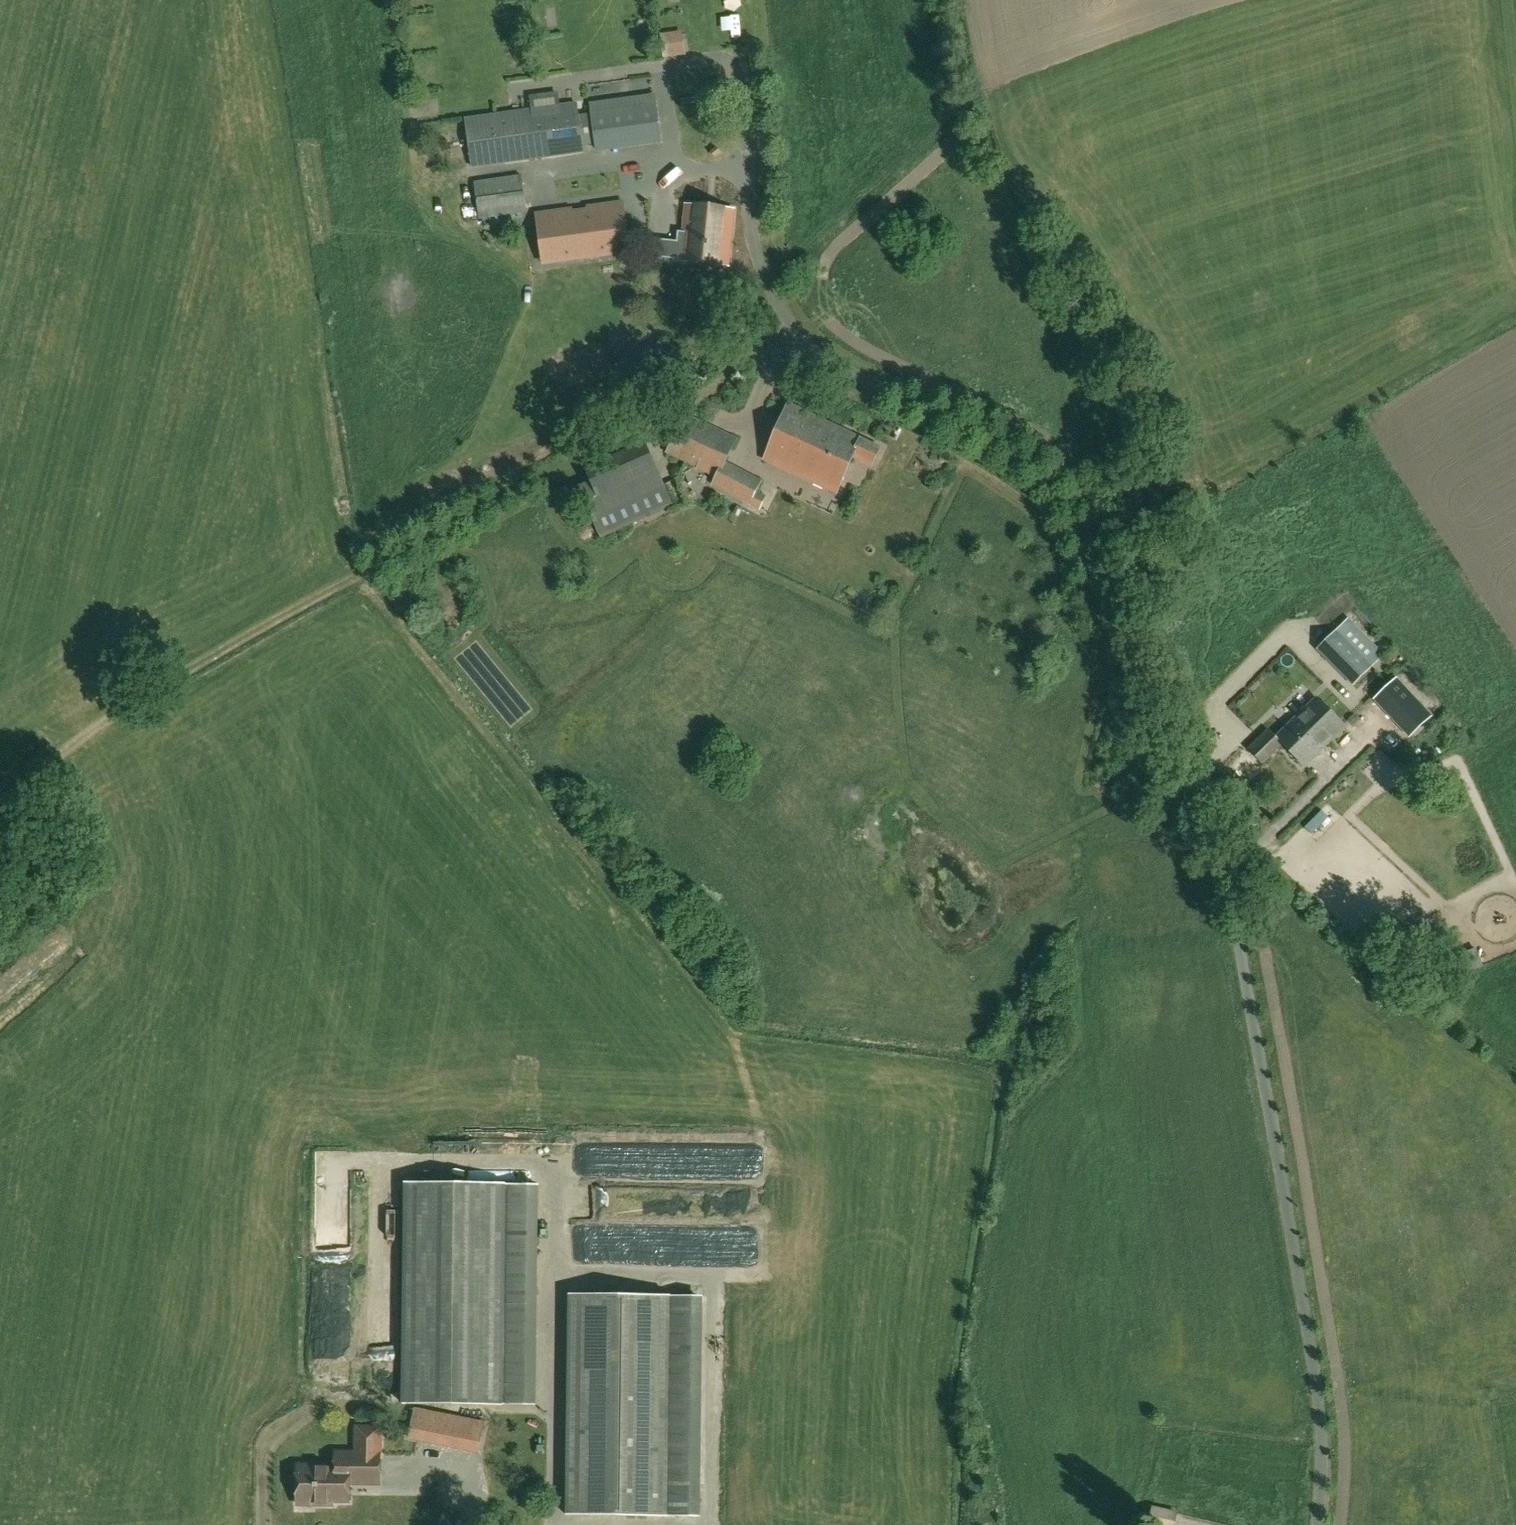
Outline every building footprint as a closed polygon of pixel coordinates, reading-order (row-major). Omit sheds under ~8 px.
[(683,32),(661,35),(664,59),(686,56),(687,55),(683,32)] [(592,114),(578,116),(576,103),(465,118),(472,166),(583,151),(582,146),(596,144),(592,114)] [(597,149),(660,141),(655,104),(592,112),(592,114),(596,144),(597,149)] [(474,182),(479,218),(526,211),(521,175),(474,182)] [(536,212),(543,264),(631,252),(624,200),(536,212)] [(728,264),(734,211),(686,206),(682,241),(677,240),(675,258),(728,264)] [(873,462),(880,446),(788,404),(763,457),(837,490),(854,453),(873,462)] [(768,483),(724,463),(736,439),(685,414),(667,451),(716,474),(711,484),(756,506),(768,483)] [(672,503),(650,453),(579,485),(601,535),(672,503)] [(683,480),(671,487),(679,504),(692,497),(683,480)] [(1349,618),(1317,649),(1353,686),(1385,655),(1349,618)] [(1409,737),(1432,715),(1398,677),(1374,699),(1409,737)] [(1316,696),(1287,725),(1299,736),(1305,730),(1310,735),(1317,729),(1329,742),(1345,726),(1316,696)] [(1304,766),(1329,742),(1317,729),(1310,735),(1305,730),(1299,736),(1287,725),(1276,736),(1269,728),(1248,748),(1262,762),(1282,743),(1304,766)] [(1477,949),(1447,961),(1454,979),(1484,967),(1477,949)] [(402,1183),(399,1405),(536,1406),(539,1185),(402,1183)] [(698,1516),(701,1295),(570,1293),(567,1514),(698,1516)] [(479,1446),(485,1422),(414,1408),(410,1432),(479,1446)] [(355,1425),(354,1451),(337,1451),(336,1464),(299,1464),(298,1503),(333,1503),(333,1500),(349,1500),(349,1484),(351,1482),(380,1483),(380,1452),(381,1425),(355,1425)] [(1177,1511),(1152,1506),(1148,1524),(1174,1524),(1177,1511)]
